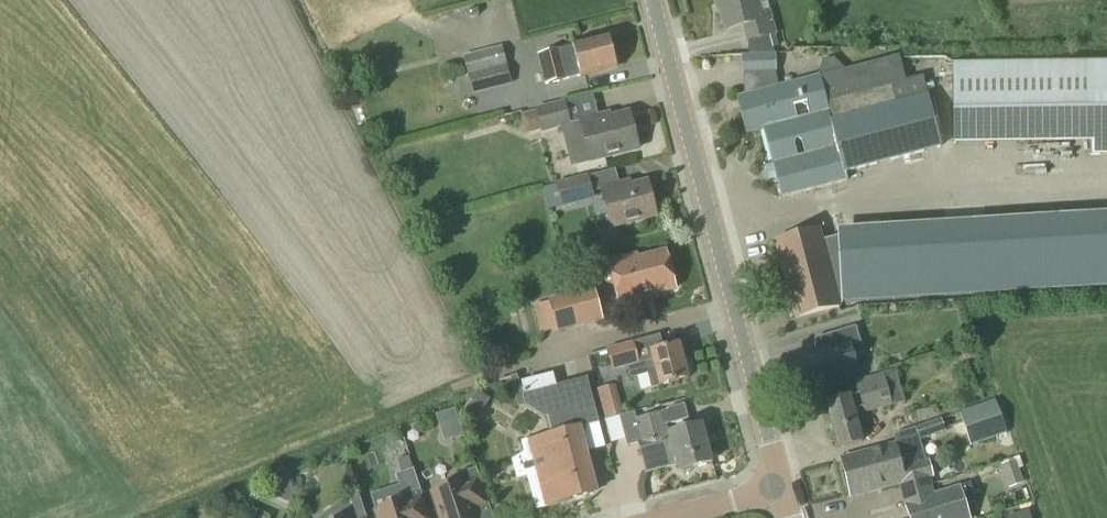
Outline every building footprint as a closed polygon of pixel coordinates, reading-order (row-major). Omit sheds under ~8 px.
[(758,0),(713,0),(716,12),(720,11),(724,30),(742,26),(746,42),(777,35),(770,10),(761,12),(758,0)] [(560,49),(537,55),(544,85),(580,76),(580,77),(616,67),(609,37),(573,46),(560,49)] [(473,95),(512,85),(502,46),(463,56),(473,95)] [(742,73),(775,72),(776,72),(776,54),(741,55),(742,73)] [(340,56),(332,60),(337,70),(345,66),(340,56)] [(744,96),(737,98),(746,134),(763,129),(773,166),(777,182),(782,198),(847,181),(845,174),(942,149),(922,76),(905,81),(899,56),(845,70),(834,58),(822,61),(818,77),(779,87),(744,96)] [(953,145),(1091,143),(1090,157),(1106,156),(1106,61),(952,63),(953,145)] [(565,101),(535,108),(535,111),(540,131),(541,134),(561,129),(571,167),(592,162),(637,150),(628,113),(603,120),(602,116),(595,118),(582,121),(571,124),(566,104),(565,101)] [(594,200),(588,175),(555,183),(556,185),(542,189),(548,210),(558,208),(555,195),(558,194),(562,208),(594,200)] [(656,217),(647,182),(624,187),(623,184),(602,189),(612,228),(656,217)] [(946,207),(954,241),(962,239),(954,205),(946,207)] [(839,308),(819,230),(775,242),(795,319),(839,308)] [(675,289),(666,251),(637,258),(636,254),(608,262),(620,308),(642,303),(641,298),(675,289)] [(923,269),(927,287),(946,283),(942,265),(923,269)] [(557,334),(603,321),(594,286),(548,299),(549,303),(533,307),(540,335),(556,330),(557,334)] [(855,328),(838,333),(841,342),(858,337),(855,328)] [(638,341),(606,349),(607,351),(606,351),(611,368),(612,371),(637,365),(640,377),(647,375),(651,389),(660,386),(688,378),(687,376),(693,372),(690,361),(683,360),(679,345),(662,349),(651,352),(641,355),(638,341)] [(858,371),(850,344),(795,360),(803,388),(858,371)] [(838,448),(862,442),(855,416),(892,406),(904,402),(895,370),(853,381),(857,395),(850,396),(850,397),(826,403),(838,448)] [(556,386),(553,374),(521,382),(524,395),(522,395),(525,406),(545,419),(548,418),(552,434),(520,443),(525,461),(529,460),(532,474),(526,475),(536,510),(568,502),(568,501),(592,495),(575,430),(599,423),(587,378),(556,386)] [(486,419),(501,398),(487,387),(471,408),(486,419)] [(1007,433),(995,402),(995,400),(958,413),(969,447),(981,443),(989,467),(1017,458),(1009,432),(1007,433)] [(688,420),(684,404),(667,409),(667,411),(636,419),(634,413),(619,417),(627,447),(637,444),(646,474),(677,466),(679,472),(711,463),(701,425),(669,433),(667,425),(688,420)] [(913,423),(939,414),(936,405),(910,414),(913,423)] [(454,408),(440,413),(443,424),(457,420),(454,408)] [(921,441),(946,433),(941,419),(916,428),(921,441)] [(905,504),(934,495),(929,480),(934,479),(929,461),(924,462),(917,439),(841,461),(851,496),(898,483),(905,504)] [(472,511),(483,507),(479,497),(486,495),(477,468),(458,475),(460,483),(433,492),(441,517),(474,517),(472,511)] [(423,516),(429,514),(414,469),(395,476),(404,502),(376,511),(378,517),(424,517),(423,516)] [(905,504),(909,517),(969,517),(965,505),(975,502),(970,484),(960,488),(934,495),(905,504)] [(362,505),(358,496),(340,502),(320,517),(366,517),(362,505)]
